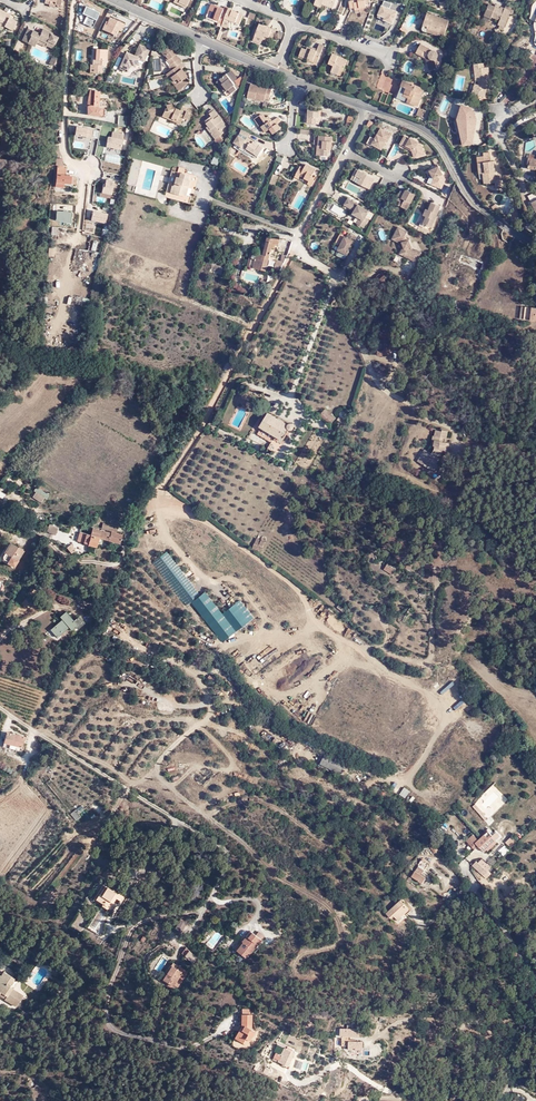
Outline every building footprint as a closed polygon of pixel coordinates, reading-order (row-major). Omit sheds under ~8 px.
[(364,7),(364,3),(368,3),(367,0),(349,0),(349,1),(347,2),(348,8),(352,8),(352,11),(357,10),(357,8),(364,7)] [(393,24),(398,11),(390,8),(392,3),(384,0),(377,18),(393,24)] [(222,17),(224,18),(229,5),(224,3),(223,5),(215,2),(211,1),(207,11),(220,16),(219,19),(222,20),(222,17)] [(504,10),(495,7),(494,10),(487,7),(484,17),(490,20),(491,18),(499,21),(499,25),(504,27),(510,15),(512,15),(515,8),(506,4),(504,10)] [(224,18),(230,20),(231,18),(240,21),(243,12),(233,8),(232,7),(229,5),(224,18)] [(4,28),(12,32),(17,24),(13,22),(10,20),(11,17),(0,12),(0,26),(4,28)] [(423,27),(422,28),(434,33),(433,35),(439,37),(445,21),(423,13),(418,25),(423,27)] [(102,28),(116,34),(118,30),(120,30),(123,23),(110,17),(107,22),(105,21),(102,28)] [(253,32),(261,36),(265,38),(266,34),(270,36),(274,26),(270,24),(269,26),(258,21),(253,32)] [(47,45),(46,47),(51,49),(57,39),(51,36),(51,34),(42,30),(40,35),(28,30),(22,42),(35,48),(37,44),(38,41),(47,45)] [(308,57),(314,59),(321,44),(315,42),(312,49),(303,45),(301,47),(298,46),(294,53),(302,57),(302,59),(307,61),(308,57)] [(424,70),(431,68),(429,59),(432,58),(433,55),(432,52),(427,50),(416,44),(410,53),(420,58),(424,70)] [(143,61),(148,50),(139,46),(134,56),(143,61)] [(180,64),(182,62),(180,59),(178,60),(177,61),(174,56),(175,55),(169,46),(161,53),(164,58),(165,58),(170,67),(169,67),(170,68),(168,70),(169,73),(180,64)] [(107,50),(96,48),(95,59),(93,59),(92,65),(90,65),(89,72),(101,73),(102,65),(106,66),(106,59),(104,58),(105,54),(107,54),(107,50)] [(325,68),(336,72),(342,58),(327,52),(323,61),(327,63),(325,68)] [(126,70),(131,58),(123,54),(117,66),(126,70)] [(48,65),(53,67),(57,59),(52,56),(48,65)] [(183,68),(180,64),(169,73),(167,75),(170,79),(172,78),(174,81),(180,91),(188,84),(185,79),(183,77),(185,75),(182,70),(183,68)] [(485,68),(484,64),(473,65),(475,82),(478,82),(477,86),(474,85),(472,96),(485,98),(488,84),(496,84),(493,74),(489,74),(489,68),(485,68)] [(227,90),(224,92),(227,97),(238,87),(234,81),(236,79),(230,71),(219,79),(223,83),(222,84),(227,90)] [(216,81),(224,92),(227,90),(222,84),(223,83),(219,79),(216,81)] [(415,92),(417,87),(398,79),(391,97),(412,105),(417,93),(415,92)] [(180,91),(174,81),(172,83),(179,92),(180,91)] [(248,95),(264,100),(264,98),(268,99),(271,89),(251,83),(248,95)] [(95,93),(85,91),(80,102),(79,115),(93,117),(95,109),(90,108),(92,102),(93,103),(95,93)] [(373,100),(384,105),(389,94),(383,91),(382,93),(377,91),(373,100)] [(163,117),(171,121),(173,119),(182,123),(188,108),(183,106),(181,111),(177,109),(176,110),(175,110),(173,104),(167,105),(168,109),(166,109),(163,117)] [(475,119),(471,109),(461,105),(456,119),(462,146),(471,144),(475,119)] [(317,117),(320,117),(320,109),(309,108),(308,112),(308,116),(306,116),(305,121),(316,122),(317,117)] [(426,112),(419,108),(415,115),(422,119),(426,112)] [(215,140),(220,143),(223,140),(220,136),(223,133),(222,131),(226,128),(222,122),(223,121),(215,111),(210,114),(212,117),(213,119),(211,120),(210,119),(206,120),(208,123),(207,124),(209,126),(213,133),(212,134),(215,139),(214,139),(215,140)] [(259,121),(265,130),(270,127),(274,132),(281,127),(278,123),(281,120),(278,116),(272,120),(271,121),(270,120),(269,120),(268,118),(267,119),(265,117),(264,115),(261,113),(258,115),(261,120),(259,121)] [(354,116),(349,114),(348,117),(347,116),(345,121),(351,124),(354,116)] [(263,132),(265,130),(259,121),(261,120),(258,115),(254,118),(263,132)] [(119,116),(117,128),(126,129),(127,118),(119,116)] [(75,136),(92,137),(92,127),(75,126),(75,136)] [(248,137),(251,132),(242,128),(240,132),(241,133),(248,137)] [(384,138),(387,139),(391,133),(380,128),(374,138),(370,136),(366,143),(371,145),(372,144),(381,149),(384,143),(382,142),(384,138)] [(111,137),(108,136),(105,147),(121,150),(124,134),(113,131),(111,137)] [(315,146),(319,147),(321,147),(321,154),(328,155),(329,148),(332,148),(333,135),(316,134),(315,146)] [(264,147),(248,137),(246,139),(239,135),(234,142),(241,147),(242,145),(254,153),(253,155),(257,157),(264,147)] [(409,143),(408,146),(413,149),(416,156),(423,154),(421,145),(417,141),(409,136),(408,138),(403,135),(399,143),(404,146),(406,142),(409,143)] [(490,151),(484,151),(483,155),(478,155),(479,163),(482,163),(483,183),(495,182),(496,189),(501,188),(501,179),(495,178),(493,160),(491,160),(490,151)] [(211,162),(216,166),(220,157),(214,154),(211,162)] [(535,162),(535,160),(528,158),(527,160),(530,161),(529,166),(528,166),(528,170),(534,171),(535,169),(535,162)] [(512,174),(506,162),(504,161),(502,165),(505,175),(508,176),(512,174)] [(308,182),(313,184),(317,177),(313,175),(316,168),(306,163),(304,167),(303,170),(299,168),(297,173),(301,175),(309,179),(308,182)] [(430,183),(440,187),(444,177),(436,163),(428,167),(430,169),(428,169),(432,177),(430,183)] [(66,167),(57,166),(55,183),(71,184),(72,177),(65,176),(66,167)] [(359,170),(353,181),(369,189),(375,179),(359,170)] [(175,189),(174,195),(184,198),(192,176),(179,173),(178,177),(176,177),(173,188),(175,189)] [(276,176),(271,174),(267,184),(273,186),(276,176)] [(103,179),(101,194),(112,195),(114,180),(103,179)] [(403,202),(401,205),(407,208),(415,193),(406,188),(401,190),(397,199),(400,200),(403,202)] [(355,211),(354,214),(360,219),(357,224),(365,228),(370,219),(367,216),(369,211),(349,199),(346,205),(353,210),(355,211)] [(423,221),(426,222),(432,224),(439,205),(431,201),(430,204),(427,211),(429,212),(428,215),(426,214),(423,221)] [(425,225),(426,222),(423,221),(426,214),(428,215),(429,212),(427,211),(430,204),(429,204),(426,209),(425,208),(419,225),(424,227),(425,225)] [(72,223),(73,211),(55,210),(54,221),(72,223)] [(105,224),(108,213),(93,210),(91,220),(105,224)] [(224,219),(238,224),(241,216),(227,211),(224,219)] [(405,251),(402,255),(416,263),(421,255),(415,252),(412,250),(409,241),(405,238),(408,232),(399,227),(392,239),(400,244),(403,243),(405,251)] [(338,251),(348,256),(357,238),(349,234),(347,238),(345,237),(338,251)] [(265,270),(267,258),(270,247),(271,244),(276,245),(278,239),(266,235),(262,255),(250,252),(247,266),(265,270)] [(270,247),(267,258),(275,260),(277,249),(270,247)] [(346,259),(348,256),(338,251),(336,254),(337,256),(343,259),(346,259)] [(283,262),(275,260),(273,269),(279,271),(283,262)] [(226,265),(212,261),(209,271),(223,275),(226,265)] [(388,279),(381,272),(376,277),(382,284),(388,279)] [(390,333),(378,333),(378,338),(384,338),(383,351),(377,351),(376,356),(389,357),(390,333)] [(322,418),(331,425),(335,417),(328,411),(322,418)] [(260,426),(261,427),(274,435),(282,439),(289,430),(292,430),(294,428),(294,425),(291,424),(288,424),(268,412),(263,420),(262,420),(259,423),(260,424),(260,426)] [(256,434),(270,442),(272,438),(274,435),(261,427),(256,434)] [(430,455),(422,467),(436,475),(440,469),(439,468),(442,463),(440,462),(442,459),(443,459),(446,455),(451,456),(452,449),(445,447),(446,443),(448,443),(450,436),(444,434),(443,436),(438,435),(437,441),(435,441),(433,451),(436,454),(434,458),(430,455)] [(270,442),(266,449),(273,452),(279,442),(272,438),(270,442)] [(420,465),(422,467),(430,455),(427,454),(420,465)] [(33,497),(42,502),(45,497),(48,498),(50,495),(37,486),(35,490),(36,491),(33,497)] [(103,523),(101,529),(111,532),(111,530),(112,525),(103,523)] [(57,536),(60,528),(50,524),(48,532),(57,536)] [(91,535),(99,537),(118,542),(119,537),(117,536),(117,535),(110,533),(111,532),(101,529),(93,527),(91,535)] [(78,542),(97,546),(99,537),(91,535),(80,532),(78,542)] [(258,537),(252,548),(260,552),(266,541),(258,537)] [(10,544),(5,554),(2,560),(8,563),(7,565),(14,568),(23,551),(10,544)] [(68,547),(75,552),(77,550),(73,544),(68,547)] [(384,570),(393,574),(396,567),(387,563),(384,570)] [(78,629),(84,623),(79,616),(73,621),(65,612),(60,616),(63,620),(52,629),(57,636),(68,626),(71,630),(75,626),(78,629)] [(7,731),(4,741),(22,746),(25,736),(7,731)] [(22,746),(4,741),(3,745),(21,750),(22,746)] [(39,753),(42,749),(38,743),(34,748),(39,753)] [(338,774),(344,763),(324,754),(319,764),(338,774)] [(399,794),(405,798),(410,791),(404,787),(399,794)] [(473,805),(485,821),(508,802),(496,787),(473,805)] [(479,841),(477,839),(476,843),(478,846),(480,849),(481,848),(482,846),(487,851),(496,841),(493,838),(494,837),(489,832),(479,841)] [(476,843),(477,839),(474,835),(468,841),(475,849),(478,846),(476,843)] [(510,849),(515,843),(510,839),(505,843),(510,849)] [(497,843),(496,841),(487,851),(488,852),(497,843)] [(493,865),(498,862),(493,856),(489,860),(493,865)] [(484,875),(492,867),(483,859),(479,862),(477,861),(473,864),(484,875)] [(157,865),(151,872),(161,878),(166,873),(157,865)] [(423,883),(427,878),(423,876),(425,872),(419,868),(417,871),(413,876),(423,883)] [(161,878),(151,872),(150,874),(159,881),(161,878)] [(105,886),(96,899),(100,902),(105,906),(110,909),(117,899),(122,902),(125,897),(115,891),(114,892),(105,886)] [(404,914),(410,908),(402,900),(388,913),(392,918),(396,914),(402,919),(406,916),(404,914)] [(91,927),(97,930),(106,916),(100,912),(91,927)] [(182,933),(187,924),(181,921),(176,930),(182,933)] [(263,941),(257,937),(252,932),(244,943),(245,944),(242,948),(238,953),(248,960),(263,941)] [(260,933),(257,937),(263,941),(266,937),(260,933)] [(189,959),(192,962),(197,957),(187,948),(182,953),(189,959)] [(54,969),(57,964),(50,960),(47,965),(54,969)] [(160,971),(165,963),(161,960),(156,969),(160,971)] [(59,966),(57,964),(54,969),(51,974),(55,977),(59,969),(59,966)] [(179,967),(178,968),(176,970),(171,967),(168,972),(169,973),(164,983),(170,986),(172,985),(175,986),(182,974),(185,976),(188,972),(179,967)] [(16,1006),(23,996),(12,989),(13,987),(10,985),(15,978),(4,971),(1,975),(0,977),(0,992),(0,991),(8,996),(6,999),(6,1000),(16,1006)] [(169,973),(168,972),(166,971),(160,981),(164,983),(169,973)] [(186,976),(185,976),(182,974),(175,986),(178,988),(186,976)] [(252,1015),(252,1010),(243,1010),(244,1024),(236,1039),(244,1043),(246,1039),(251,1041),(255,1032),(253,1030),(253,1015),(252,1015)] [(343,1030),(343,1032),(361,1037),(361,1031),(354,1030),(354,1027),(349,1027),(349,1031),(343,1030)] [(361,1037),(343,1032),(343,1037),(345,1037),(345,1048),(355,1048),(355,1051),(364,1051),(364,1043),(352,1043),(352,1038),(361,1037)] [(279,1044),(275,1052),(285,1058),(291,1061),(295,1051),(279,1044)] [(285,1058),(275,1052),(272,1058),(283,1063),(285,1058)] [(307,1071),(309,1063),(301,1061),(299,1069),(307,1071)]
